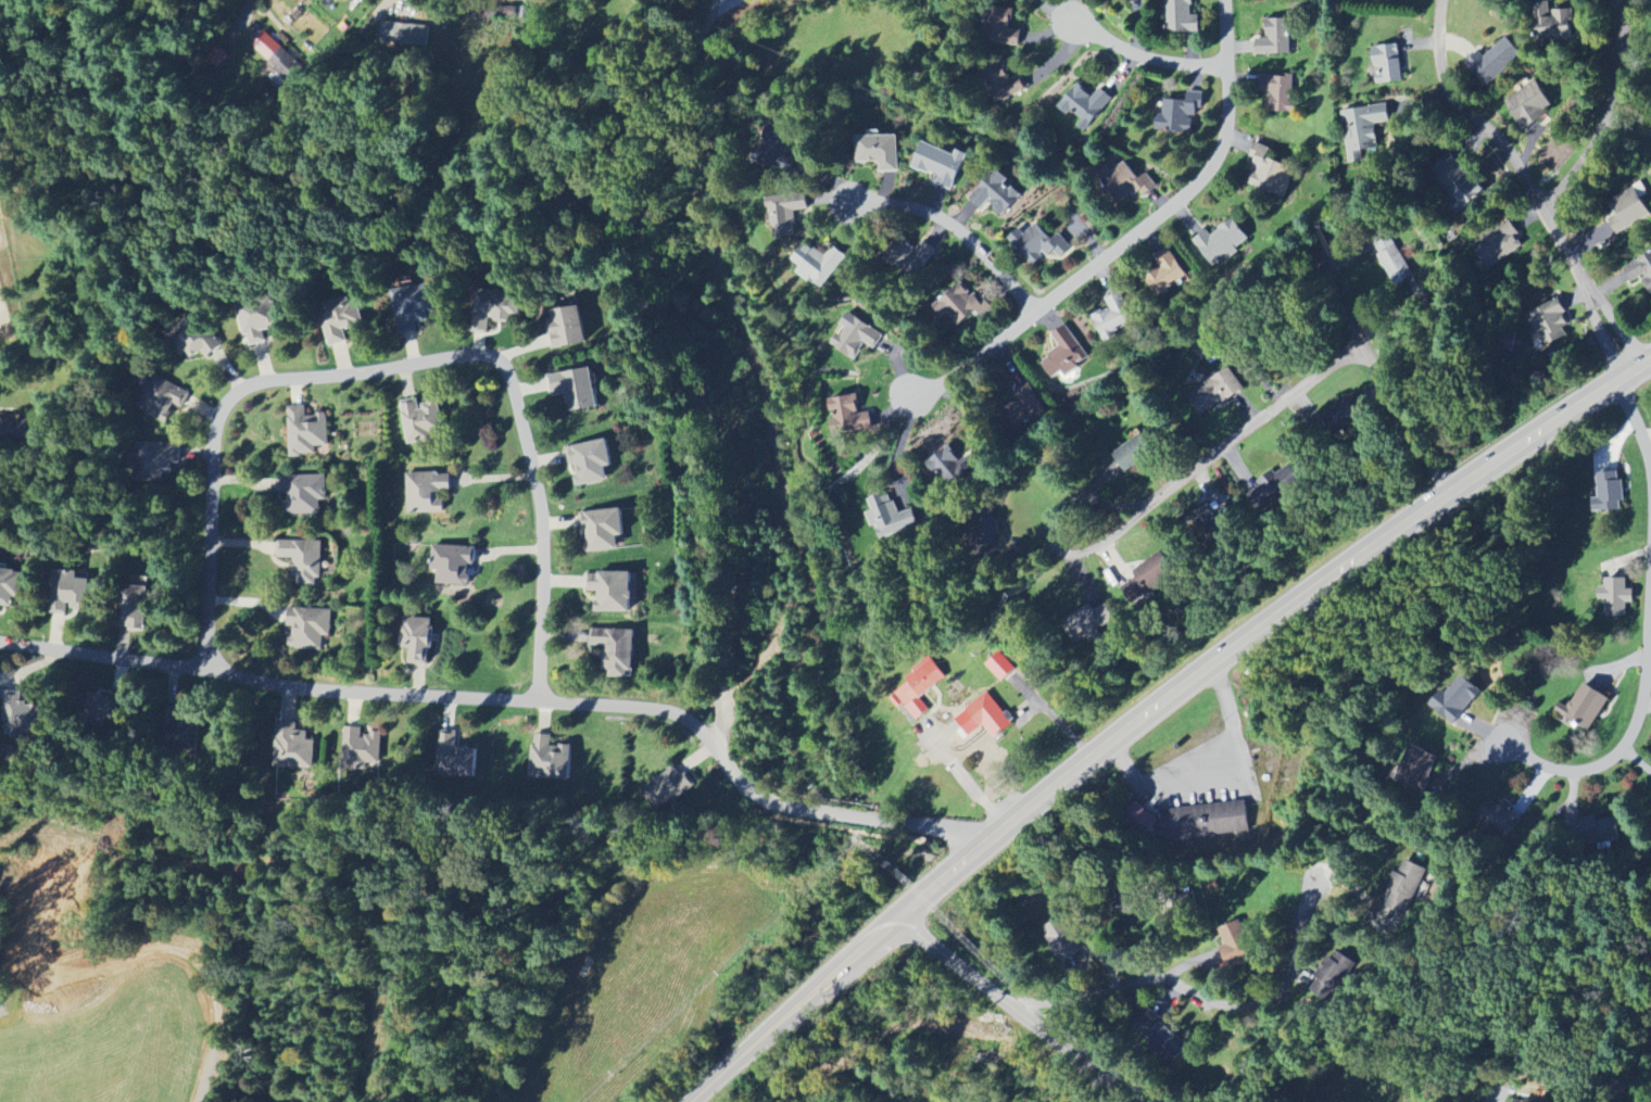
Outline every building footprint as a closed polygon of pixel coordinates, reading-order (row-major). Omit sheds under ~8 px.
[(307,0),(306,0),(288,25),(319,48),(337,22),(307,0)] [(1164,33),(1198,34),(1199,16),(1191,16),(1191,0),(1165,0),(1164,33)] [(1015,47),(1021,12),(995,8),(991,29),(988,29),(986,42),(1015,47)] [(1551,40),(1573,39),(1572,9),(1553,10),(1554,17),(1535,17),(1536,48),(1552,47),(1551,40)] [(1256,56),(1290,55),(1290,19),(1264,19),(1264,39),(1255,39),(1256,56)] [(430,26),(390,20),(387,37),(427,43),(430,26)] [(288,81),(302,67),(263,29),(249,43),(288,81)] [(1484,57),(1479,51),(1466,64),(1488,87),(1522,55),(1506,37),(1484,57)] [(1398,44),(1373,48),(1376,75),(1375,75),(1376,85),(1403,81),(1398,44)] [(1028,91),(1010,60),(987,73),(1005,104),(1028,91)] [(1294,113),(1294,77),(1261,77),(1260,93),(1268,93),(1268,113),(1294,113)] [(1523,130),(1554,109),(1535,81),(1504,102),(1523,130)] [(1082,120),(1075,129),(1082,135),(1113,100),(1100,89),(1093,97),(1078,84),(1057,107),(1068,116),(1072,111),(1082,120)] [(1191,132),(1191,117),(1195,117),(1196,105),(1202,105),(1203,93),(1187,93),(1186,101),(1163,100),(1163,110),(1156,110),(1155,131),(1191,132)] [(1349,164),(1363,162),(1361,151),(1378,148),(1375,125),(1389,123),(1387,105),(1341,111),(1349,164)] [(898,136),(857,137),(857,164),(879,164),(879,173),(898,172),(898,136)] [(954,154),(922,142),(913,168),(939,177),(936,185),(953,191),(966,154),(956,150),(954,154)] [(1296,170),(1266,158),(1270,149),(1256,143),(1249,158),(1257,161),(1247,183),(1284,199),(1296,170)] [(1462,212),(1484,193),(1449,153),(1427,172),(1462,212)] [(1156,186),(1146,173),(1138,179),(1125,162),(1111,173),(1106,166),(1095,174),(1118,205),(1138,190),(1143,197),(1156,186)] [(1002,216),(1023,194),(996,170),(969,199),(981,210),(988,203),(1002,216)] [(1614,233),(1649,220),(1638,190),(1603,203),(1614,233)] [(809,210),(806,193),(769,198),(775,240),(798,236),(795,212),(809,210)] [(1249,240),(1232,219),(1210,236),(1206,230),(1192,241),(1214,268),(1249,240)] [(1523,247),(1517,237),(1520,235),(1510,221),(1471,247),(1488,271),(1523,247)] [(1007,240),(1035,267),(1052,250),(1061,259),(1072,247),(1059,234),(1052,240),(1036,224),(1024,236),(1018,230),(1007,240)] [(1394,287),(1413,278),(1391,232),(1372,241),(1394,287)] [(917,277),(936,250),(923,241),(917,250),(904,240),(891,258),(917,277)] [(834,246),(825,258),(805,243),(791,260),(800,267),(797,271),(821,290),(848,257),(834,246)] [(1159,269),(1145,277),(1157,298),(1188,280),(1169,249),(1153,258),(1159,269)] [(1624,269),(1633,283),(1639,279),(1650,296),(1650,252),(1624,269)] [(983,319),(991,310),(960,281),(936,306),(959,328),(975,311),(983,319)] [(396,334),(419,332),(418,324),(436,323),(434,286),(393,289),(396,334)] [(1136,326),(1122,292),(1105,299),(1110,310),(1094,317),(1103,339),(1136,326)] [(326,303),(328,312),(321,313),(327,347),(346,344),(344,330),(364,327),(359,298),(326,303)] [(1528,313),(1542,348),(1568,337),(1563,327),(1570,325),(1560,299),(1528,313)] [(266,343),(264,332),(277,329),(272,303),(238,311),(246,348),(266,343)] [(554,349),(588,344),(582,307),(548,313),(554,349)] [(882,335),(847,312),(838,326),(843,329),(832,345),(853,360),(864,343),(873,349),(882,335)] [(204,353),(205,355),(221,349),(211,325),(200,329),(196,320),(174,329),(186,360),(204,353)] [(1065,375),(1089,361),(1067,325),(1052,335),(1061,349),(1041,361),(1052,379),(1063,372),(1065,375)] [(548,376),(551,395),(566,392),(569,413),(598,408),(591,369),(548,376)] [(176,407),(182,410),(191,396),(160,376),(140,408),(166,424),(176,407)] [(1045,417),(1031,380),(1012,387),(1018,403),(1004,408),(1012,430),(1045,417)] [(872,429),(869,413),(860,415),(856,394),(827,400),(834,436),(872,429)] [(437,402),(419,405),(418,399),(400,402),(407,445),(431,441),(430,433),(442,431),(437,402)] [(1359,417),(1346,400),(1322,420),(1334,436),(1359,417)] [(305,408),(287,408),(289,456),(315,456),(314,447),(328,447),(327,415),(305,416),(305,408)] [(34,444),(35,421),(0,420),(0,443),(34,444)] [(1154,452),(1141,434),(1108,458),(1122,476),(1154,452)] [(613,467),(607,440),(566,448),(570,469),(573,468),(577,488),(608,482),(605,468),(613,467)] [(182,444),(136,443),(136,482),(164,482),(164,476),(172,476),(173,463),(181,464),(182,444)] [(958,462),(951,448),(933,457),(948,488),(979,473),(971,455),(958,462)] [(1303,486),(1290,465),(1274,475),(1245,492),(1257,513),(1303,486)] [(450,473),(406,475),(407,514),(443,513),(443,493),(451,492),(450,473)] [(1621,475),(1598,476),(1599,500),(1593,500),(1593,513),(1622,512),(1621,475)] [(319,514),(319,501),(326,501),(325,477),(283,477),(283,515),(319,514)] [(880,541),(918,526),(912,510),(899,514),(891,493),(869,501),(874,512),(869,513),(880,541)] [(1201,534),(1220,526),(1212,505),(1193,512),(1201,534)] [(618,550),(617,538),(624,537),(621,509),(581,513),(585,553),(618,550)] [(321,542),(278,541),(278,559),(292,559),(291,578),(297,578),(297,586),(320,587),(321,542)] [(474,547),(434,546),(432,585),(469,586),(470,565),(473,565),(474,547)] [(1164,584),(1161,579),(1173,570),(1160,552),(1132,572),(1136,577),(1121,589),(1133,606),(1164,584)] [(11,608),(11,597),(21,598),(21,572),(0,571),(0,608),(11,608)] [(87,580),(76,580),(75,571),(51,571),(51,615),(67,614),(67,608),(88,608),(87,580)] [(596,613),(631,613),(631,574),(588,574),(588,593),(597,593),(596,613)] [(1634,604),(1634,590),(1627,590),(1627,579),(1606,578),(1606,588),(1598,588),(1598,601),(1606,601),(1606,617),(1627,617),(1627,604),(1634,604)] [(147,629),(146,586),(118,587),(119,630),(147,629)] [(1102,637),(1098,630),(1115,621),(1107,604),(1093,611),(1091,606),(1061,620),(1073,645),(1088,638),(1090,642),(1102,637)] [(323,651),(323,637),(331,637),(332,611),(294,610),(293,650),(323,651)] [(430,665),(432,619),(403,618),(403,644),(410,644),(409,665),(430,665)] [(634,631),(593,630),(592,647),(604,648),(604,671),(610,671),(610,679),(633,679),(634,631)] [(1015,670),(998,652),(985,666),(1001,683),(1015,670)] [(920,699),(945,678),(930,660),(892,692),(916,721),(929,710),(920,699)] [(1452,727),(1482,693),(1461,675),(1431,708),(1452,727)] [(1591,732),(1609,698),(1582,684),(1570,708),(1560,703),(1555,713),(1591,732)] [(21,692),(3,692),(2,738),(23,739),(23,733),(38,733),(39,706),(20,706),(21,692)] [(1011,727),(989,694),(960,713),(973,732),(984,725),(993,739),(1011,727)] [(123,700),(91,699),(90,720),(123,721),(123,700)] [(314,742),(307,742),(307,732),(295,732),(295,727),(277,727),(276,768),(314,769),(314,742)] [(380,766),(381,734),(361,733),(362,729),(342,728),(340,774),(369,775),(370,765),(380,766)] [(439,732),(437,776),(476,778),(477,748),(458,747),(458,732),(439,732)] [(570,781),(571,747),(552,746),(552,735),(533,734),(532,780),(570,781)] [(1424,794),(1439,757),(1410,745),(1395,782),(1424,794)] [(674,765),(640,794),(659,816),(694,788),(674,765)] [(1521,822),(1492,796),(1475,815),(1504,841),(1521,822)] [(1248,832),(1245,803),(1165,812),(1160,820),(1132,804),(1126,815),(1127,822),(1148,835),(1151,829),(1160,834),(1160,839),(1170,845),(1198,842),(1200,838),(1248,832)] [(1582,819),(1584,845),(1618,844),(1617,820),(1598,821),(1598,818),(1582,819)] [(1402,926),(1426,870),(1402,860),(1389,891),(1390,892),(1380,916),(1402,926)] [(1040,932),(1062,962),(1081,948),(1059,919),(1040,932)] [(1218,929),(1226,967),(1250,962),(1242,924),(1218,929)] [(1334,1004),(1354,962),(1329,951),(1310,993),(1334,1004)] [(1133,1024),(1174,1062),(1188,1047),(1147,1010),(1133,1024)]
